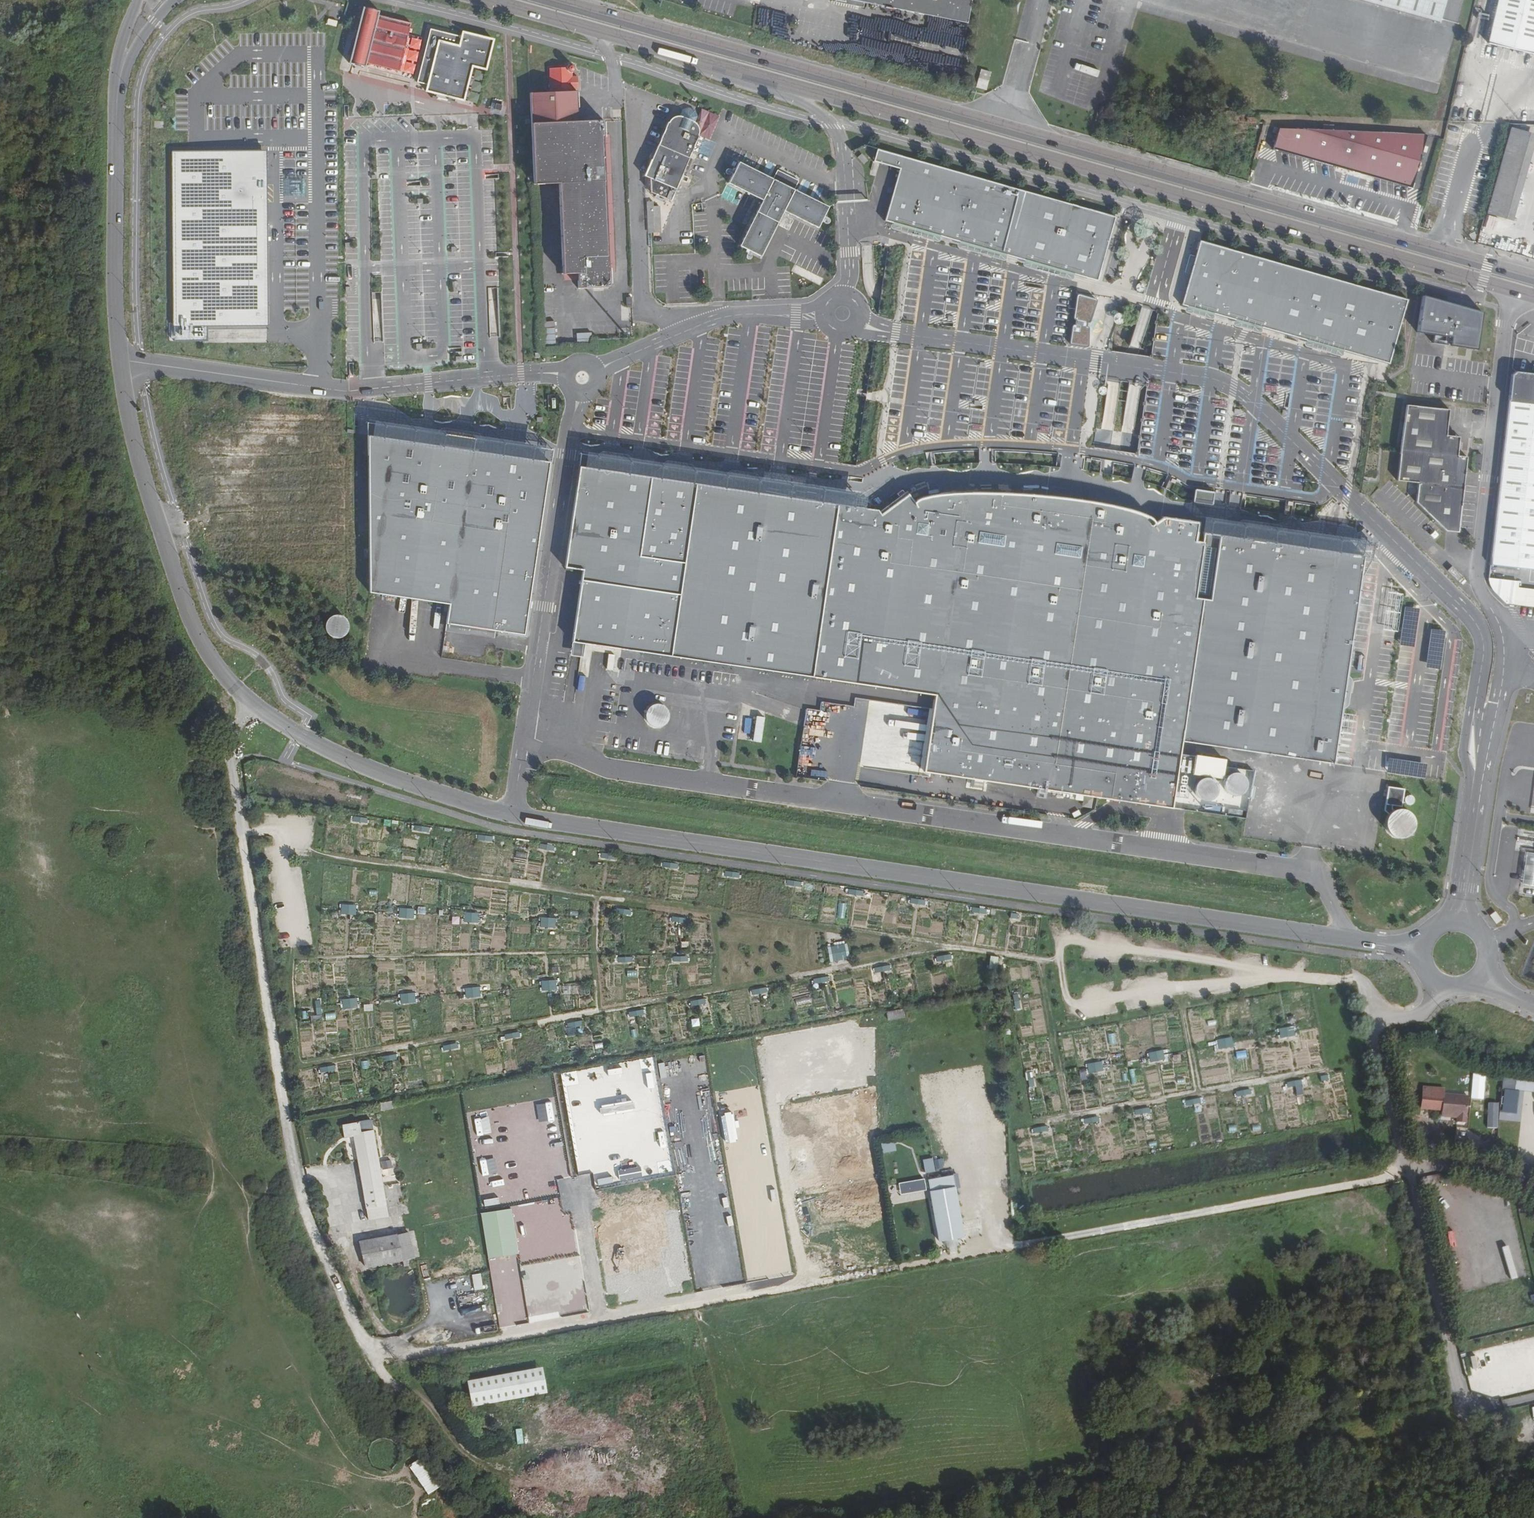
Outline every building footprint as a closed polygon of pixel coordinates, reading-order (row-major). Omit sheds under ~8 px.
[(865,5),(843,1),(844,0),(834,0),(833,4),(864,10),(865,5)] [(843,1),(865,5),(967,26),(972,0),(844,0),(843,1)] [(1438,24),(1440,20),(1368,0),(1351,0),(1438,24)] [(1440,20),(1445,0),(1368,0),(1440,20)] [(1488,46),(1533,56),(1533,3),(1521,0),(1498,0),(1488,46)] [(379,11),(363,7),(349,63),(366,67),(367,63),(399,71),(411,23),(379,15),(379,11)] [(462,32),(461,37),(430,29),(416,84),(427,86),(426,91),(464,101),(472,67),(486,70),(493,40),(462,32)] [(408,48),(419,50),(421,40),(411,37),(408,48)] [(408,50),(407,61),(417,62),(418,51),(408,50)] [(532,189),(536,189),(557,188),(559,271),(575,271),(576,277),(575,277),(575,294),(607,292),(607,278),(612,278),(608,140),(603,140),(603,125),(578,126),(577,96),(572,96),(572,93),(572,82),(572,78),(574,75),(574,71),(571,69),(568,69),(565,72),(549,73),(550,97),(530,98),(532,189)] [(985,91),(990,74),(980,71),(975,88),(985,91)] [(668,120),(667,119),(644,174),(675,187),(698,132),(697,131),(698,130),(698,127),(698,125),(696,122),(695,120),(692,119),(679,114),(677,113),(674,114),(672,114),(670,116),(669,117),(668,120)] [(1332,128),(1332,126),(1322,125),(1322,131),(1278,129),(1272,150),(1411,188),(1425,136),(1345,132),(1345,128),(1332,128)] [(1510,128),(1485,214),(1505,219),(1529,134),(1510,128)] [(1108,214),(873,147),(870,160),(896,168),(882,220),(892,223),(1095,282),(1106,244),(1114,216),(1108,214)] [(173,151),(174,341),(203,341),(203,325),(267,325),(265,151),(186,151),(173,151)] [(861,154),(857,158),(863,165),(868,161),(861,154)] [(785,211),(818,228),(829,207),(793,189),(796,184),(778,174),(775,180),(740,162),(729,183),(763,201),(740,246),(761,257),(785,211)] [(660,202),(647,203),(647,232),(660,231),(660,202)] [(1306,277),(1238,258),(1222,314),(1290,333),(1306,277)] [(1481,313),(1423,297),(1419,331),(1451,337),(1449,346),(1474,350),(1481,313)] [(576,332),(577,342),(590,341),(589,331),(576,332)] [(1508,374),(1492,565),(1533,569),(1533,372),(1513,369),(1508,374)] [(1448,530),(1460,532),(1469,456),(1459,455),(1461,436),(1449,434),(1452,409),(1410,404),(1401,480),(1422,482),(1420,502),(1448,530)] [(368,436),(371,593),(448,604),(446,623),(524,635),(550,463),(475,452),(368,436)] [(1442,781),(1445,782),(1467,635),(1418,586),(1392,561),(1352,555),(1319,550),(1203,533),(1176,553),(1156,527),(1157,526),(1158,525),(1158,523),(1156,521),(1153,518),(1143,514),(1133,511),(1117,507),(1105,504),(1091,502),(1078,500),(1065,499),(1038,496),(1026,495),(1013,494),(1000,494),(988,493),(975,493),(963,493),(950,494),(944,495),(937,495),(930,497),(925,498),(920,499),(918,500),(916,501),(915,502),(914,503),(908,495),(894,505),(881,515),(877,510),(577,466),(562,569),(580,571),(569,644),(913,695),(907,736),(929,739),(924,775),(1175,812),(1183,754),(1185,744),(1386,773),(1442,781)] [(330,614),(325,630),(343,636),(349,620),(330,614)] [(659,695),(657,703),(649,701),(643,723),(666,729),(673,698),(659,695)] [(736,717),(738,704),(723,703),(721,715),(736,717)] [(756,715),(752,741),(761,742),(765,716),(756,715)] [(684,732),(682,747),(695,749),(697,734),(684,732)] [(680,755),(680,748),(674,748),(675,739),(663,737),(661,753),(680,755)] [(1199,767),(1197,771),(1196,775),(1196,779),(1198,783),(1201,786),(1205,788),(1210,789),(1214,788),(1218,785),(1220,782),(1222,778),(1222,774),(1221,770),(1218,766),(1215,764),(1210,763),(1206,763),(1202,764),(1199,767)] [(1231,768),(1222,787),(1241,796),(1250,777),(1231,768)] [(1395,809),(1393,810),(1391,811),(1390,812),(1389,814),(1388,815),(1387,817),(1386,818),(1386,820),(1385,822),(1385,823),(1386,825),(1386,827),(1387,828),(1387,830),(1388,832),(1389,833),(1391,834),(1392,835),(1394,836),(1395,837),(1397,837),(1399,838),(1400,838),(1402,838),(1404,837),(1406,837),(1408,836),(1410,834),(1411,833),(1413,831),(1414,829),(1415,827),(1415,825),(1415,823),(1415,820),(1415,818),(1414,816),(1413,814),(1411,813),(1410,811),(1408,810),(1406,809),(1403,808),(1401,808),(1399,808),(1397,808),(1395,809)] [(1374,846),(1377,833),(1363,830),(1360,843),(1374,846)] [(1526,852),(1525,857),(1524,866),(1521,884),(1533,886),(1533,853),(1526,852)] [(341,904),(340,913),(356,914),(356,904),(341,904)] [(399,907),(398,917),(414,918),(414,908),(399,907)] [(463,923),(479,923),(478,912),(462,912),(463,923)] [(539,927),(555,927),(555,917),(539,916),(539,927)] [(830,963),(850,958),(846,942),(826,947),(830,963)] [(649,965),(649,955),(640,955),(640,965),(649,965)] [(996,968),(998,956),(990,955),(989,967),(996,968)] [(812,988),(819,988),(819,983),(828,982),(828,977),(811,977),(812,988)] [(541,980),(541,990),(556,989),(556,979),(541,980)] [(465,998),(480,996),(479,986),(464,988),(465,998)] [(399,994),(400,1003),(416,1002),(415,992),(399,994)] [(840,1002),(854,998),(852,992),(838,996),(840,1002)] [(341,1008),(357,1007),(357,997),(341,998),(341,1008)] [(319,999),(314,1000),(317,1015),(322,1014),(319,999)] [(629,1017),(644,1014),(643,1009),(628,1012),(629,1017)] [(898,1019),(897,1010),(887,1011),(888,1020),(898,1019)] [(1294,1026),(1278,1029),(1280,1038),(1296,1035),(1294,1026)] [(1218,1049),(1234,1047),(1232,1037),(1217,1039),(1218,1049)] [(1148,1053),(1150,1062),(1165,1058),(1163,1049),(1148,1053)] [(1143,1050),(1133,1052),(1135,1060),(1145,1058),(1143,1050)] [(1086,1064),(1088,1073),(1103,1070),(1101,1060),(1086,1064)] [(1489,1099),(1488,1074),(1472,1074),(1472,1099),(1489,1099)] [(1236,1091),(1237,1097),(1251,1095),(1250,1089),(1236,1091)] [(1504,1089),(1503,1112),(1517,1113),(1518,1090),(1504,1089)] [(1186,1106),(1201,1103),(1200,1098),(1185,1101),(1186,1106)] [(379,1102),(381,1110),(393,1109),(392,1101),(379,1102)] [(1149,1106),(1134,1111),(1135,1117),(1151,1113),(1149,1106)] [(1083,1119),(1084,1125),(1100,1122),(1098,1116),(1083,1119)] [(353,1136),(366,1220),(387,1217),(373,1119),(341,1123),(343,1138),(353,1136)] [(1047,1126),(1031,1129),(1032,1135),(1048,1132),(1047,1126)] [(880,1143),(882,1153),(896,1150),(894,1140),(880,1143)] [(924,1171),(943,1169),(942,1157),(923,1159),(924,1171)] [(381,1162),(385,1174),(395,1170),(391,1158),(381,1162)] [(938,1241),(966,1237),(955,1174),(928,1178),(938,1241)] [(924,1178),(899,1183),(901,1194),(926,1189),(924,1178)] [(413,1233),(360,1238),(362,1266),(416,1260),(413,1233)] [(474,1290),(482,1288),(480,1273),(472,1274),(474,1290)] [(542,1368),(467,1381),(471,1407),(547,1394),(542,1368)] [(517,1444),(524,1444),(522,1428),(515,1429),(517,1444)] [(409,1465),(427,1495),(439,1488),(421,1458),(409,1465)]
